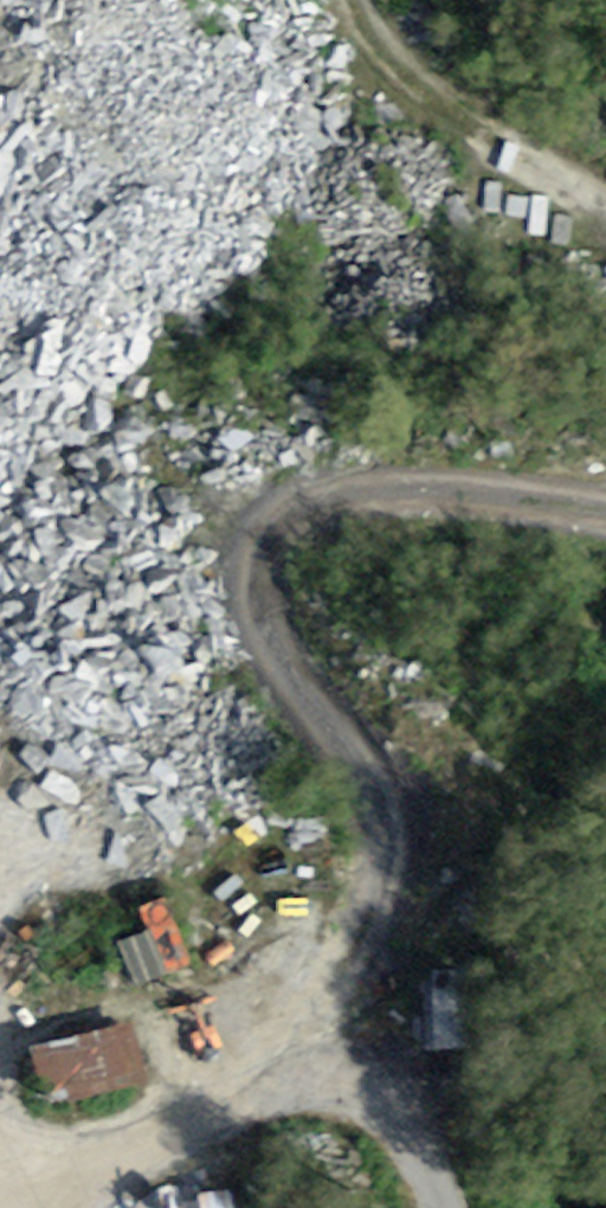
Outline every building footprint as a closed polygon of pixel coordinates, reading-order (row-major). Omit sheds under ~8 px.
[(41,1062),(61,1119),(158,1084),(138,1028),(41,1062)]
